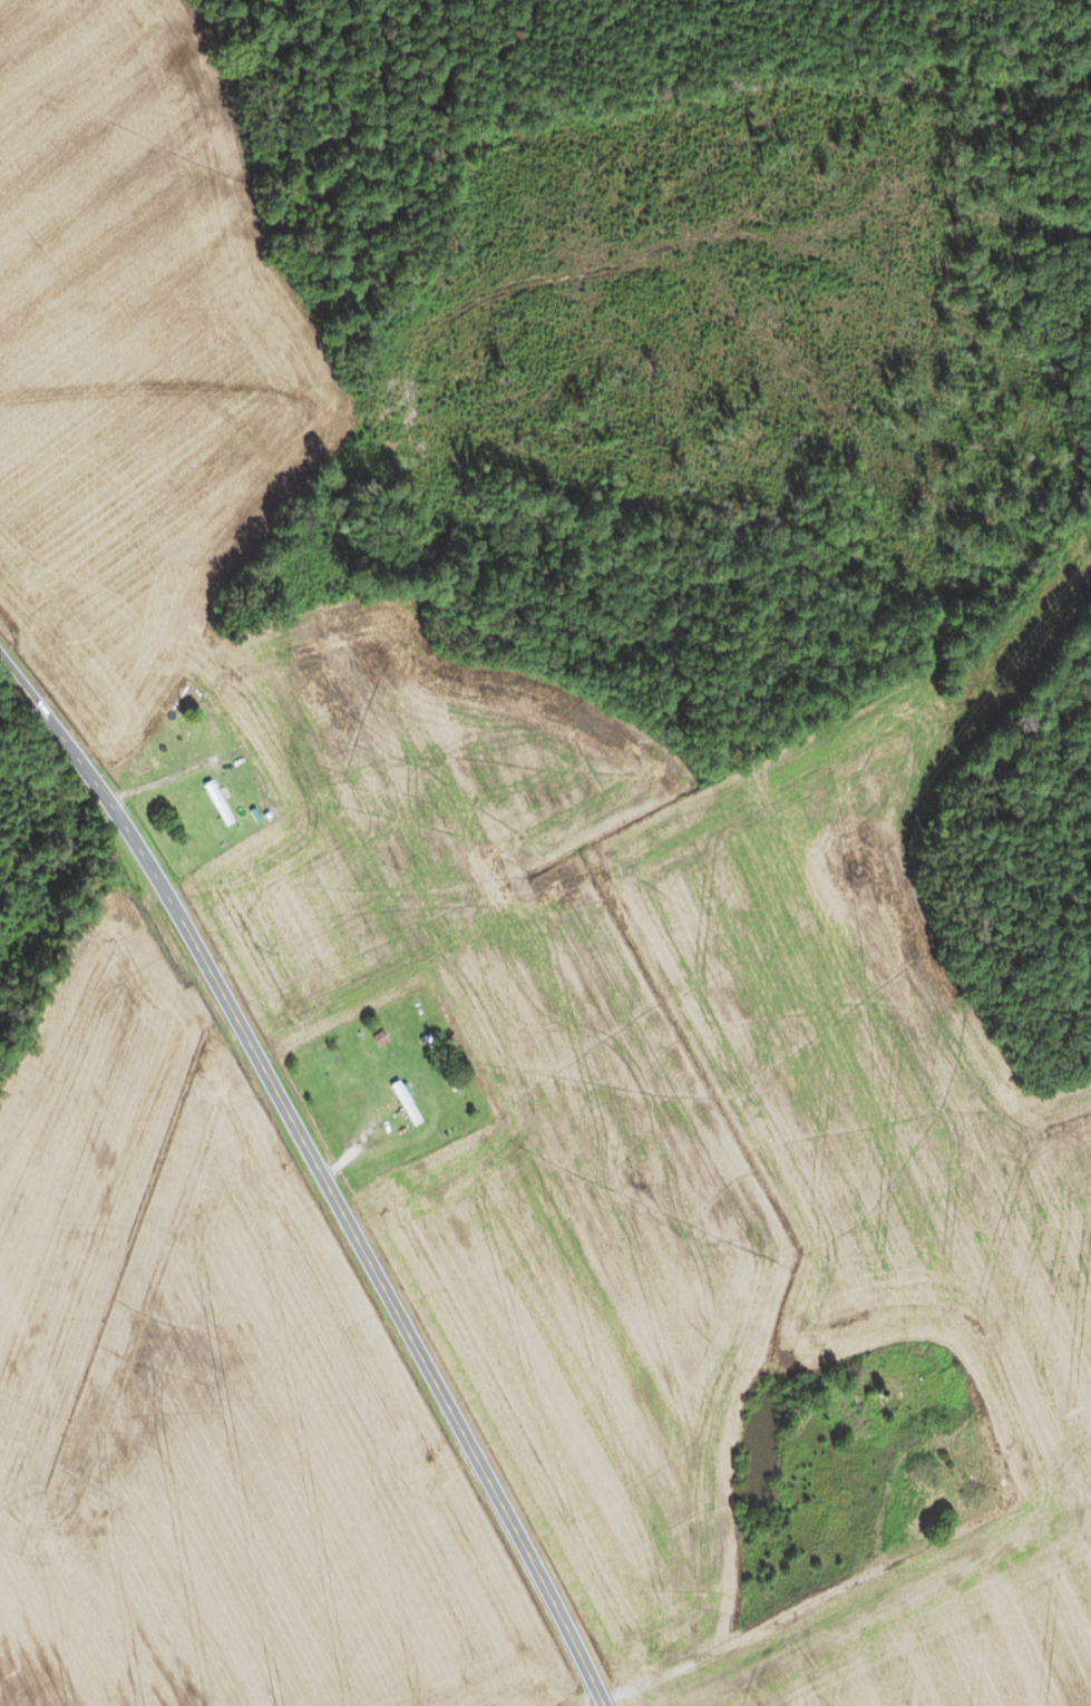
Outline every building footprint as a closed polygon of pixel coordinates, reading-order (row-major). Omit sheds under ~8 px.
[(401,1131),(420,1121),(396,1076),(377,1086),(401,1131)]
